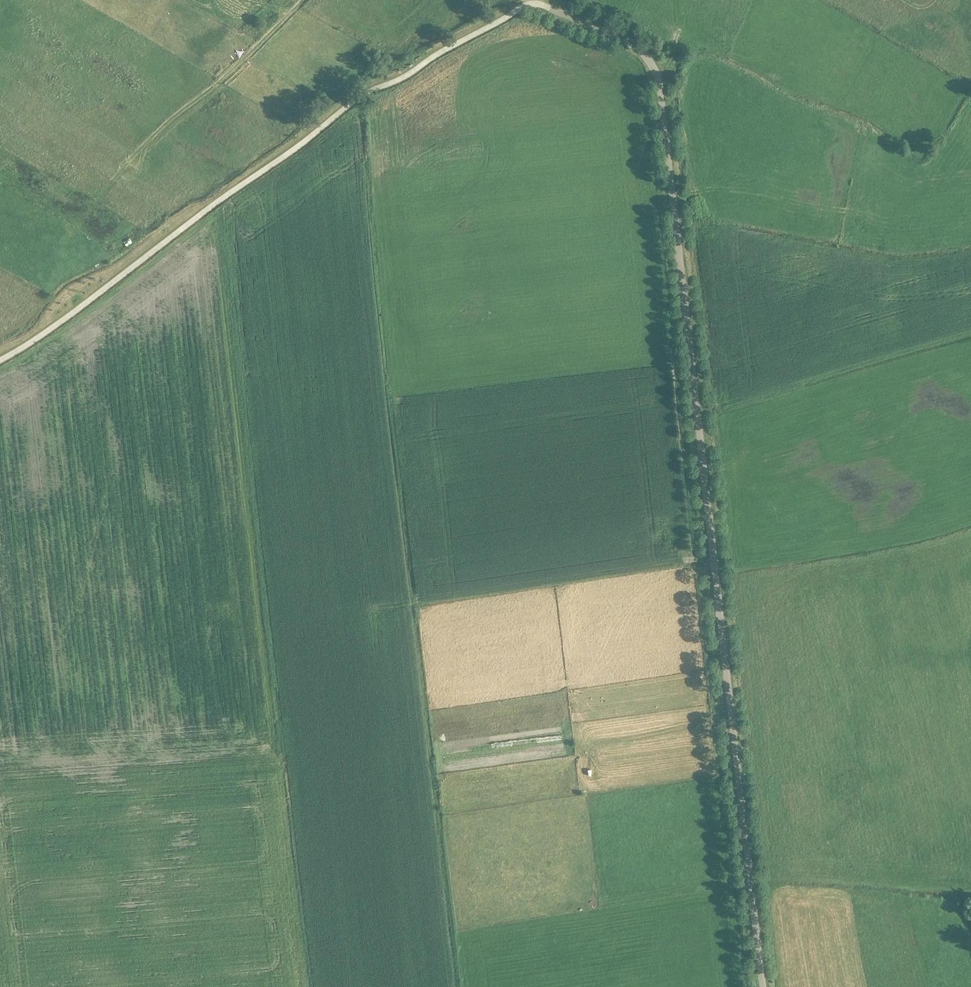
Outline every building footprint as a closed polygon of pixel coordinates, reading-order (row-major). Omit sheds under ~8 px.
[(120,253),(123,258),(135,250),(133,246),(120,253)]
